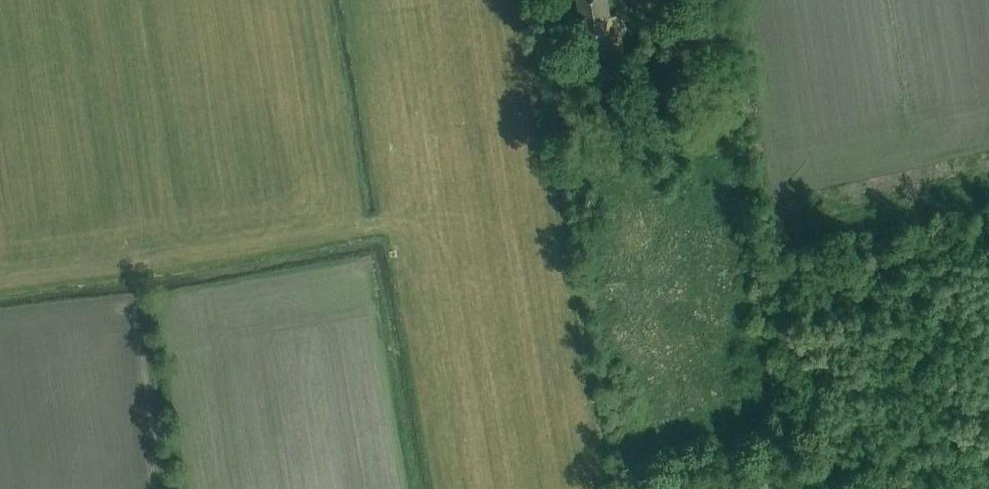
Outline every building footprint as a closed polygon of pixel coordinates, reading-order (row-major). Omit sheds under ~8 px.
[(623,56),(617,14),(610,15),(608,0),(577,0),(580,19),(573,20),(580,62),(623,56)]
